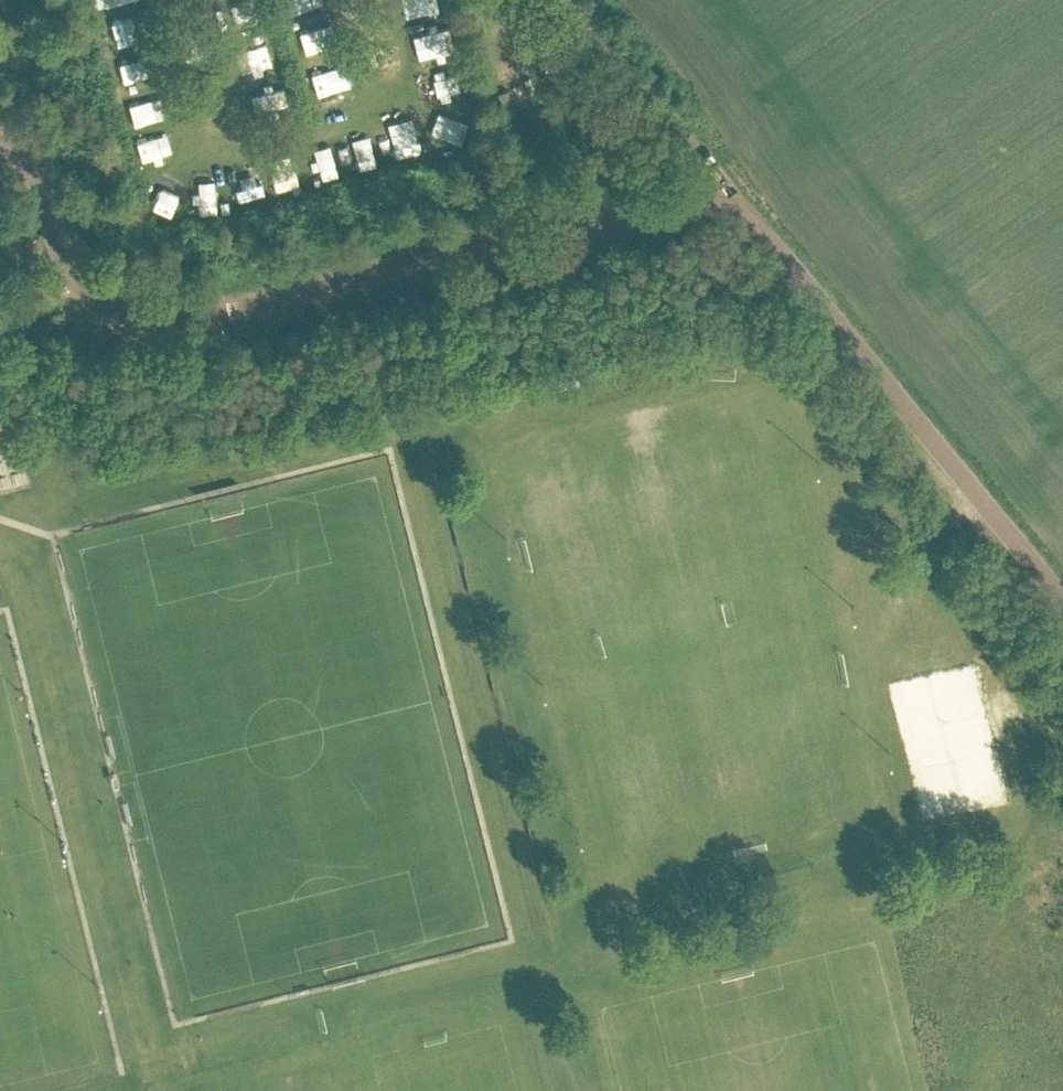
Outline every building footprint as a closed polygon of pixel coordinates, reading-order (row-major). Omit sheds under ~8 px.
[(421,16),(444,11),(442,0),(417,0),(421,16)] [(307,55),(318,52),(312,31),(301,34),(307,55)] [(248,52),(254,72),(278,65),(273,45),(248,52)] [(319,95),(340,90),(336,72),(315,77),(319,95)] [(441,135),(463,146),(473,126),(452,115),(441,135)] [(581,376),(580,370),(579,366),(553,372),(554,377),(556,383),(581,376)]
